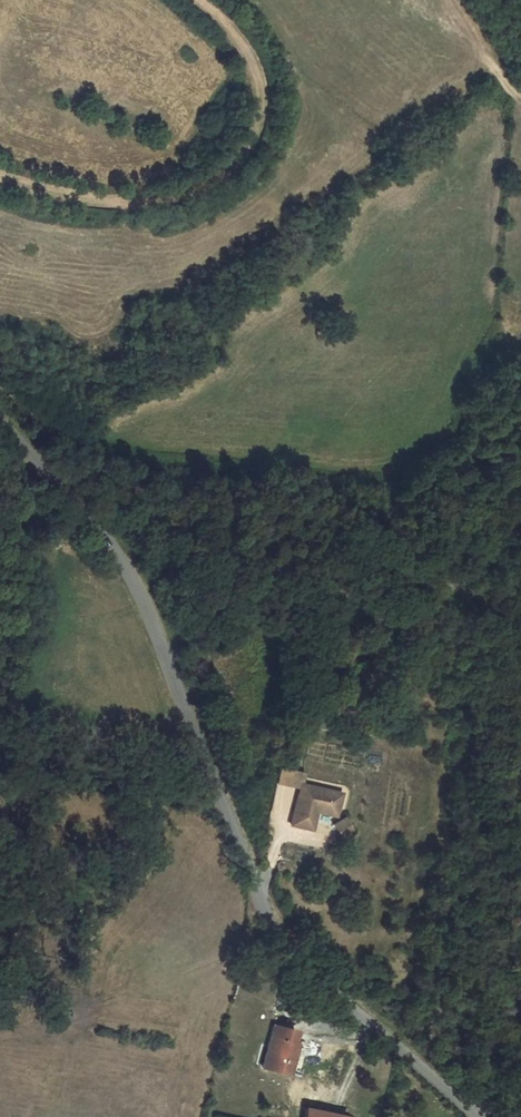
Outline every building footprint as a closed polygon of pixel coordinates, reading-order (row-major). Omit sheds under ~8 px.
[(290,771),(279,768),(275,784),(288,786),(288,784),(290,771)] [(303,773),(290,771),(288,784),(299,786),(300,785),(303,773)] [(300,785),(299,786),(291,825),(311,829),(316,809),(320,809),(319,812),(335,815),(340,794),(300,785)] [(343,817),(332,824),(341,838),(352,831),(343,817)] [(295,1031),(272,1025),(262,1068),(289,1075),(292,1063),(288,1062),(293,1043),(295,1031)] [(293,1043),(288,1062),(292,1063),(297,1044),(293,1043)] [(347,1115),(302,1105),(300,1116),(347,1116),(347,1115)]
